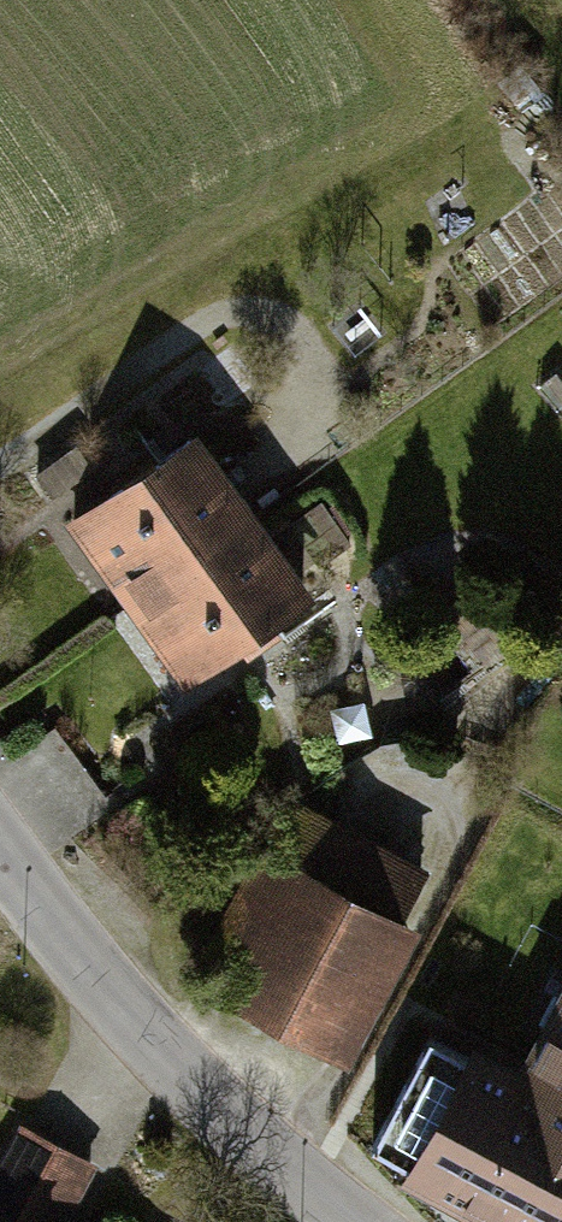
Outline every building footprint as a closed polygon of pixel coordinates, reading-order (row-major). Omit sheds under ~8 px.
[(364,308),(335,330),(358,361),(387,338),(364,308)] [(67,530),(130,614),(257,519),(194,435),(67,530)] [(39,482),(55,503),(97,472),(82,450),(39,482)] [(327,499),(275,537),(320,597),(371,559),(327,499)] [(257,519),(130,614),(191,696),(319,601),(257,519)] [(428,876),(289,804),(195,984),(374,1078),(446,941),(405,920),(428,876)] [(363,1150),(497,1221),(561,1221),(561,969),(516,1055),(437,1013),(363,1150)] [(107,1171),(27,1129),(0,1180),(0,1221),(80,1221),(107,1171)]
